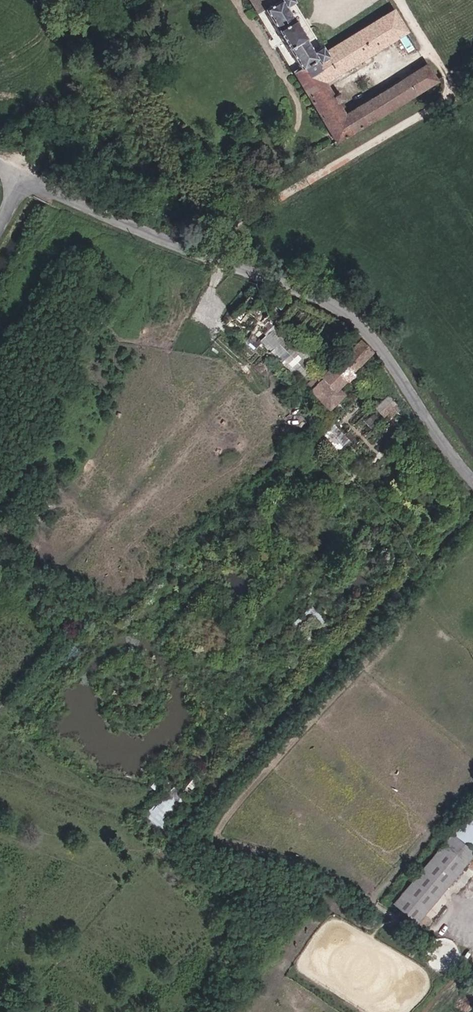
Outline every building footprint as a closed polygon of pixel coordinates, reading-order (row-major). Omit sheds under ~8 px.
[(287,9),(291,6),(302,0),(246,0),(260,23),(261,23),(265,21),(267,26),(280,18),(278,15),(283,12),(287,9)] [(280,18),(267,26),(268,27),(269,28),(300,78),(295,81),(335,148),(337,152),(385,121),(376,105),(351,121),(346,124),(339,112),(344,109),(340,102),(335,105),(327,92),(410,40),(396,19),(327,62),(321,66),(287,9),(283,12),(278,15),(280,18)] [(428,73),(405,87),(415,102),(438,88),(428,73)] [(376,105),(385,121),(415,102),(405,87),(376,105)] [(351,121),(344,109),(339,112),(346,124),(351,121)] [(294,369),(305,355),(269,328),(259,342),(294,369)] [(327,381),(322,376),(310,390),(314,394),(318,389),(332,401),(376,354),(362,340),(327,381)] [(318,389),(314,394),(327,406),(332,401),(318,389)] [(410,407),(390,392),(374,410),(386,418),(388,415),(398,423),(409,408),(410,407)] [(165,792),(145,817),(161,829),(180,804),(165,792)] [(464,828),(472,836),(472,817),(464,828)] [(464,828),(454,840),(472,856),(472,836),(464,828)] [(472,863),(472,856),(454,840),(404,899),(427,918),(472,863)]
